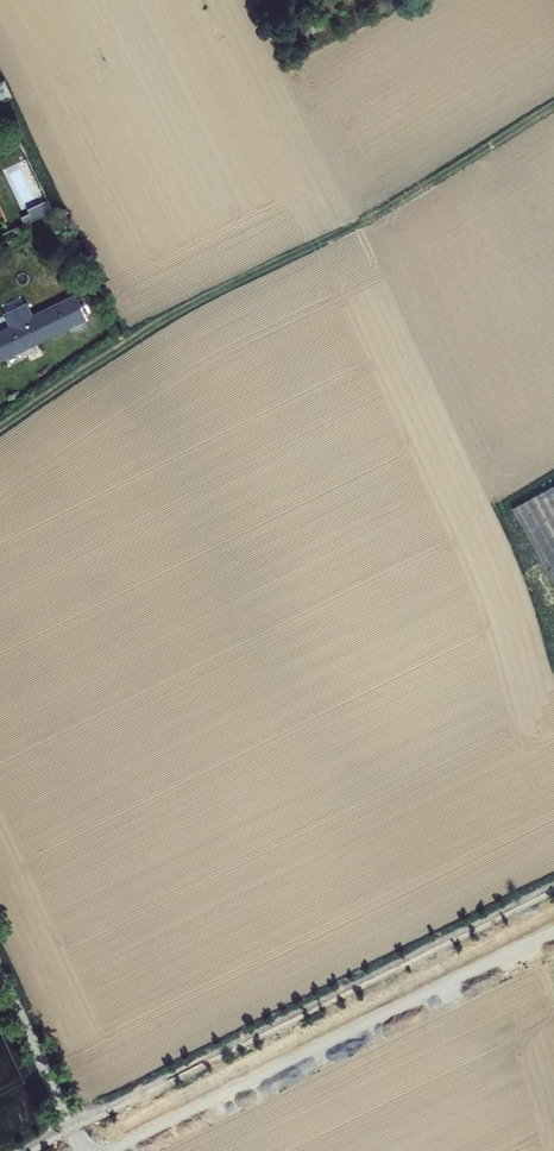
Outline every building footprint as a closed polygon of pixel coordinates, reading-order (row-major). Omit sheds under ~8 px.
[(15,164),(2,170),(19,207),(32,201),(15,164)] [(3,318),(7,326),(0,330),(0,355),(31,341),(32,341),(80,318),(77,313),(84,309),(79,299),(72,302),(69,296),(26,317),(21,306),(3,318)] [(1,314),(3,318),(21,306),(20,304),(1,314)] [(512,514),(553,586),(553,489),(512,514)]
